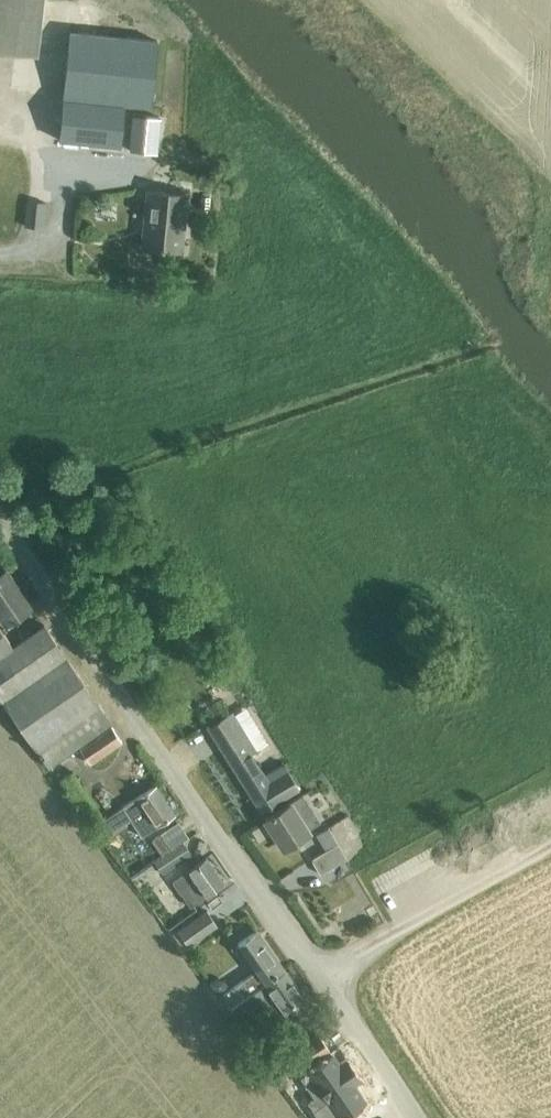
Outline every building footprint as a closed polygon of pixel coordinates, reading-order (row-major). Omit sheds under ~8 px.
[(36,51),(42,0),(0,0),(0,47),(36,51)] [(69,31),(57,138),(120,146),(124,104),(150,106),(157,40),(86,33),(69,31)] [(143,247),(180,251),(186,194),(148,190),(143,247)] [(25,227),(42,229),(45,202),(28,201),(25,227)] [(5,625),(33,607),(6,567),(0,571),(0,618),(5,625)] [(111,723),(44,625),(13,646),(0,628),(0,699),(47,768),(111,723)] [(251,694),(238,702),(261,742),(275,734),(251,694)] [(240,779),(261,812),(299,788),(284,763),(265,775),(251,753),(255,751),(231,711),(207,726),(240,779)] [(79,748),(89,763),(122,741),(112,725),(79,748)] [(123,806),(102,820),(111,833),(133,819),(143,835),(176,814),(156,784),(123,806)] [(320,822),(302,794),(264,818),(284,850),(309,834),(307,830),(320,822)] [(311,859),(320,874),(346,858),(328,827),(316,834),(326,850),(311,859)] [(154,849),(160,858),(175,847),(169,838),(154,849)] [(175,847),(160,858),(154,862),(163,875),(192,855),(183,842),(175,848),(175,847)] [(172,881),(190,907),(225,883),(206,857),(172,881)] [(181,928),(191,943),(220,923),(210,908),(181,928)] [(223,993),(231,1005),(286,968),(259,929),(240,942),(258,968),(223,993)] [(286,968),(231,1005),(228,1007),(236,1019),(261,1002),(278,1028),(311,1005),(286,968)] [(316,1035),(287,1055),(297,1070),(326,1050),(316,1035)] [(307,1101),(314,1110),(360,1079),(346,1058),(340,1062),(334,1053),(300,1076),(314,1096),(307,1101)]
